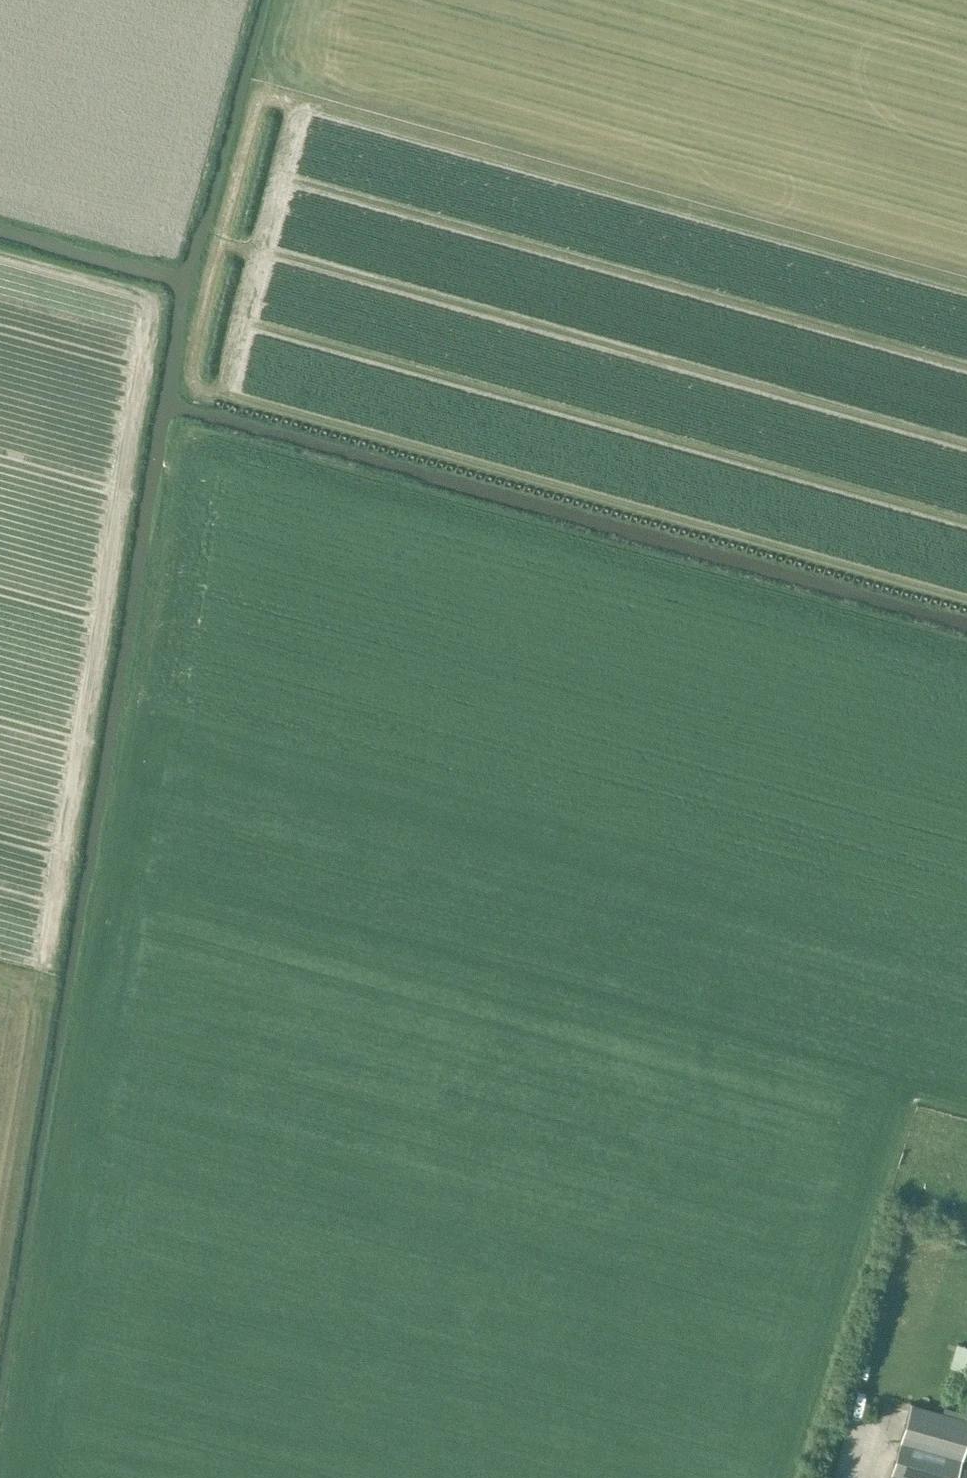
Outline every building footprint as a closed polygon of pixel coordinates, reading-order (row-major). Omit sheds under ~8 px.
[(909,1412),(889,1477),(956,1477),(966,1441),(966,1421),(911,1405),(909,1412)]
